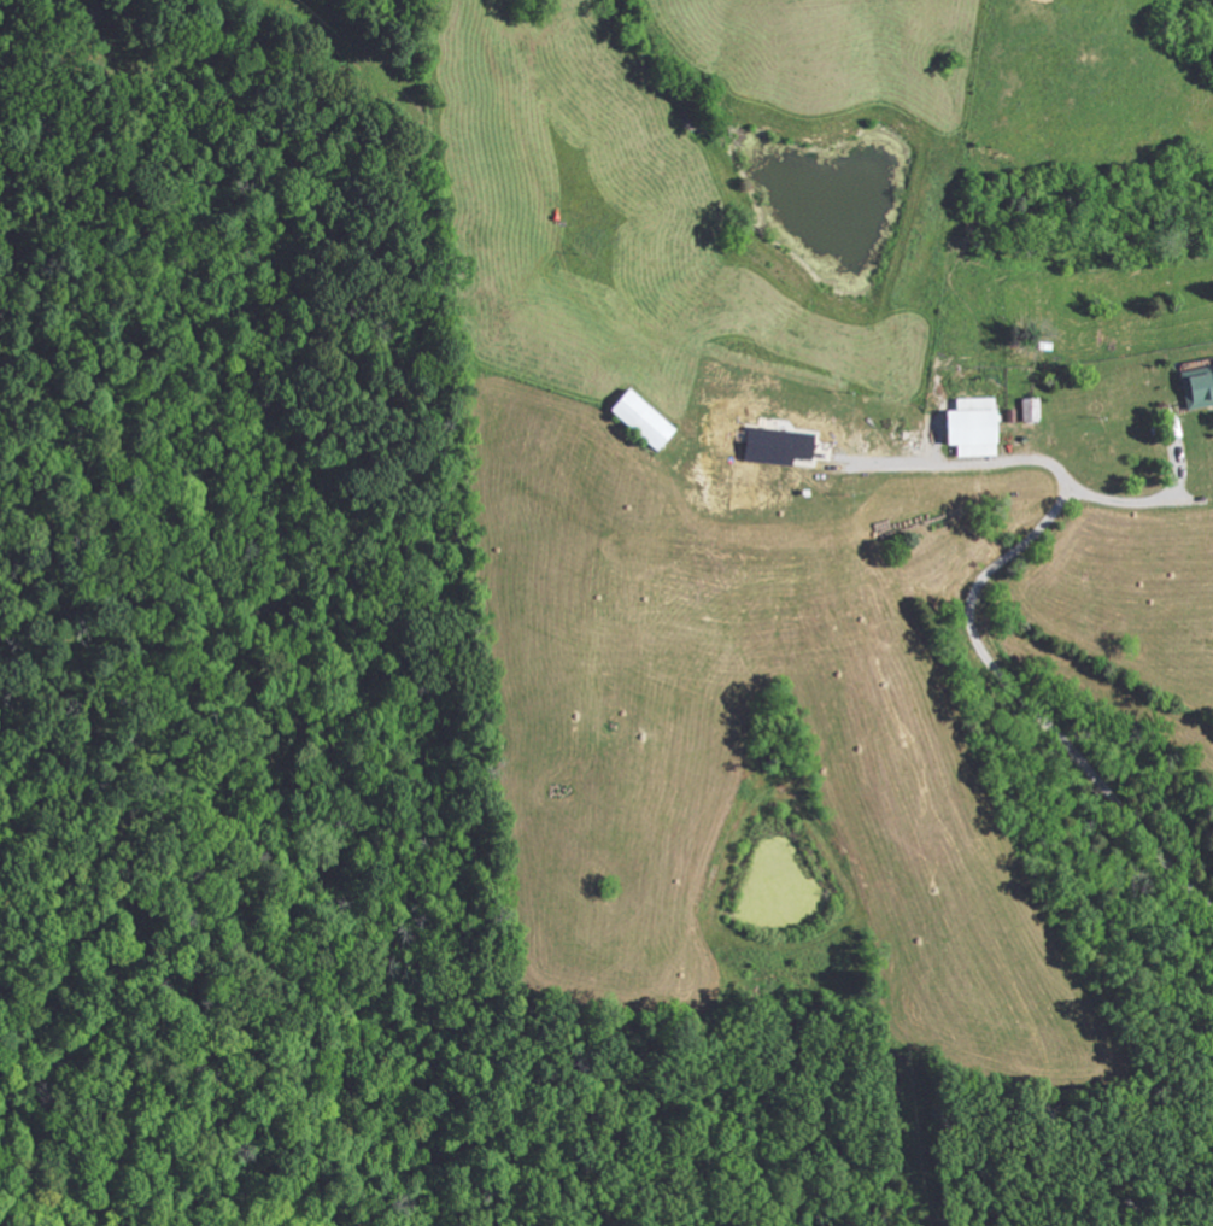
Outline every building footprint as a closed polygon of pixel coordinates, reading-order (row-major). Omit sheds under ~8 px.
[(1212,402),(1212,363),(1171,370),(1176,407),(1212,402)] [(669,430),(624,387),(604,408),(649,451),(669,430)] [(949,456),(990,455),(988,397),(947,397),(948,410),(940,410),(941,445),(949,444),(949,456)] [(1029,397),(1012,397),(1013,420),(1030,419),(1029,397)] [(784,464),(785,456),(805,458),(807,433),(739,427),(736,460),(784,464)]
